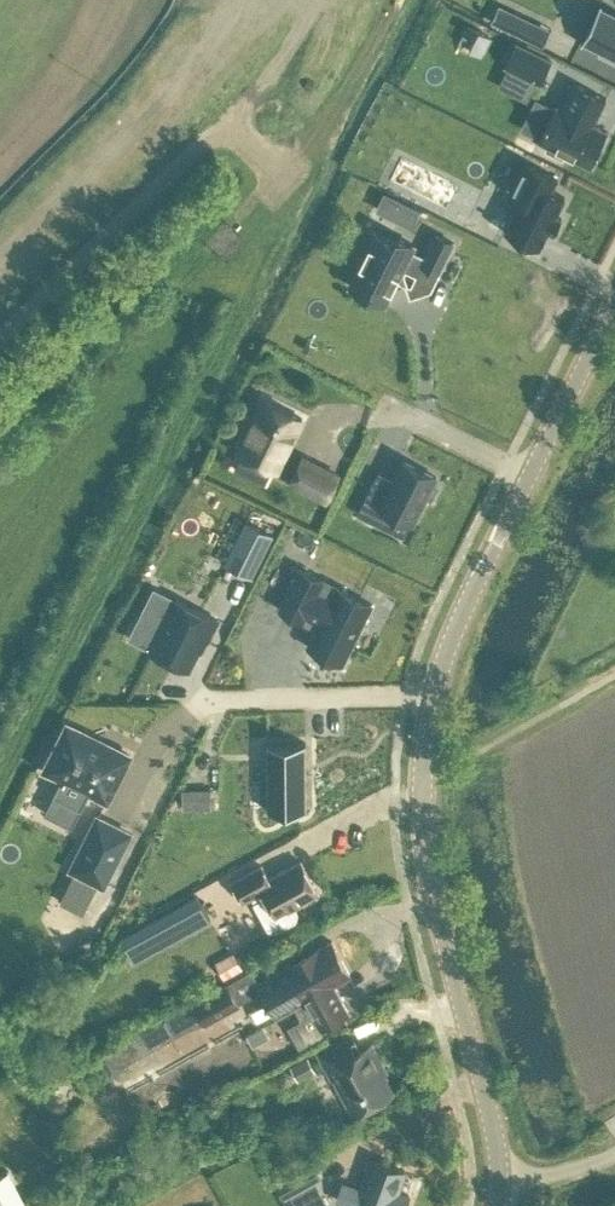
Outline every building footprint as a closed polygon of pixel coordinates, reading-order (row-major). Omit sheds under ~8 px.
[(602,4),(603,2),(601,1),(581,41),(582,42),(583,40),(600,49),(598,52),(614,61),(614,10),(602,4)] [(552,58),(516,40),(504,65),(540,83),(552,58)] [(565,152),(590,165),(608,129),(594,122),(606,97),(575,81),(562,107),(556,104),(539,139),(548,143),(545,148),(563,156),(565,152)] [(505,230),(540,247),(548,229),(554,232),(562,217),(556,214),(565,196),(552,189),(558,176),(525,159),(509,192),(521,198),(505,230)] [(390,187),(382,204),(418,222),(427,204),(390,187)] [(375,294),(392,302),(408,269),(419,275),(425,262),(440,270),(454,241),(437,232),(425,256),(411,249),(414,242),(397,234),(394,240),(373,229),(359,259),(362,260),(350,284),(374,296),(375,294)] [(238,450),(277,469),(303,417),(264,397),(250,425),(245,423),(236,441),(241,443),(238,450)] [(389,511),(413,522),(426,495),(432,498),(439,484),(434,481),(437,475),(403,458),(388,488),(374,481),(358,512),(382,525),(389,511)] [(329,466),(315,496),(328,502),(342,472),(329,466)] [(273,532),(247,518),(225,562),(252,575),(273,532)] [(343,662),(373,602),(337,584),(334,592),(321,585),(324,578),(300,566),(279,607),(303,619),(307,613),(320,619),(307,644),(343,662)] [(218,618),(177,597),(151,648),(188,666),(203,636),(208,638),(218,618)] [(90,790),(108,799),(130,754),(68,722),(45,767),(61,775),(90,790)] [(306,741),(268,741),(268,809),(307,809),(306,741)] [(183,787),(183,807),(211,807),(211,787),(183,787)] [(96,811),(66,870),(105,889),(134,830),(96,811)] [(294,904),(320,890),(303,858),(271,876),(264,863),(234,879),(245,899),(264,888),(268,894),(256,901),(270,926),(276,928),(296,917),(298,911),(294,904)] [(334,939),(257,981),(276,1014),(306,997),(321,1025),(350,1009),(335,981),(352,972),(334,939)] [(239,949),(222,958),(229,972),(247,962),(239,949)] [(229,981),(196,1000),(207,1021),(241,1002),(229,981)] [(126,1083),(168,1061),(164,1053),(173,1048),(170,1041),(205,1022),(194,1002),(108,1048),(126,1083)] [(357,1110),(394,1090),(379,1062),(383,1060),(373,1041),(357,1049),(349,1034),(319,1049),(328,1066),(332,1064),(357,1110)] [(298,1078),(315,1069),(308,1055),(291,1064),(298,1078)] [(372,1156),(362,1185),(356,1202),(354,1205),(408,1205),(406,1205),(410,1193),(399,1189),(406,1169),(372,1156)] [(282,1177),(297,1205),(334,1205),(309,1162),(282,1177)] [(8,1171),(0,1176),(0,1205),(28,1205),(8,1171)]
